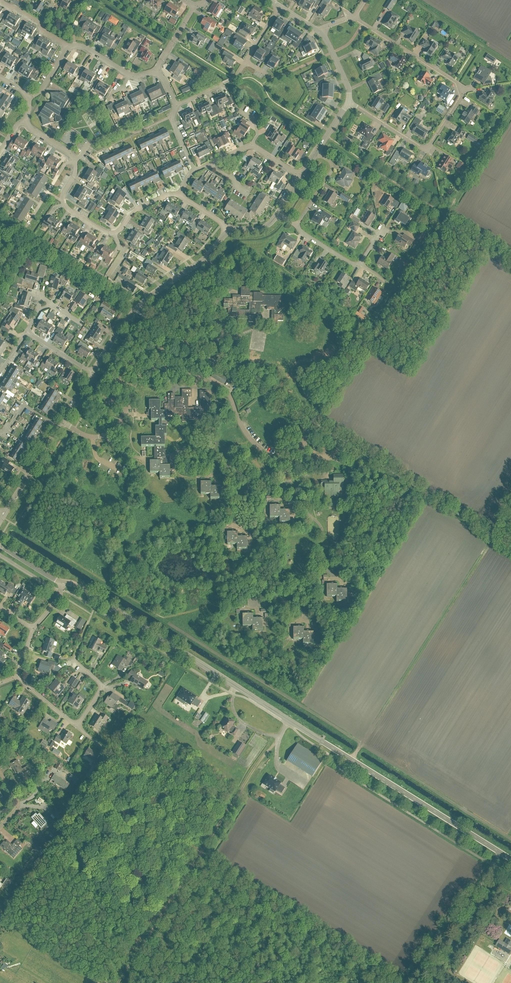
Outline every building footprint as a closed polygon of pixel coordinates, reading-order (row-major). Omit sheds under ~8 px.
[(45,6),(42,4),(44,1),(43,0),(37,0),(35,3),(37,4),(33,10),(39,14),(42,11),(45,6)] [(66,10),(71,2),(68,0),(60,0),(59,2),(62,4),(61,5),(60,7),(63,9),(66,10)] [(161,3),(157,0),(149,0),(147,3),(153,6),(158,9),(161,3)] [(299,5),(298,5),(299,6),(302,9),(303,8),(304,8),(309,0),(302,0),(299,5)] [(304,8),(304,9),(307,12),(308,11),(309,12),(309,11),(310,8),(312,9),(313,7),(316,9),(320,2),(317,1),(316,3),(311,0),(309,0),(304,8)] [(384,8),(388,11),(394,2),(390,0),(389,0),(384,8)] [(327,15),(330,10),(326,7),(328,4),(323,1),(319,7),(322,9),(318,15),(323,18),(326,15),(327,15)] [(173,20),(178,13),(177,12),(179,9),(169,3),(164,12),(168,15),(169,14),(173,16),(169,22),(174,25),(176,22),(173,20)] [(225,7),(219,3),(218,6),(214,4),(212,7),(208,13),(216,18),(221,10),(223,11),(225,7)] [(255,8),(253,7),(252,7),(251,9),(251,10),(253,11),(251,15),(250,14),(248,17),(254,20),(255,18),(260,21),(263,16),(260,14),(262,11),(255,7),(255,8)] [(6,26),(8,28),(15,17),(10,14),(8,18),(5,16),(1,23),(6,26)] [(398,17),(393,14),(391,16),(388,14),(386,18),(386,19),(383,25),(390,29),(396,19),(397,20),(398,17)] [(15,17),(8,28),(11,29),(16,32),(20,26),(17,24),(20,19),(15,17)] [(86,34),(93,23),(85,18),(82,24),(85,25),(81,30),(86,34)] [(212,20),(210,23),(204,19),(201,24),(205,27),(204,30),(207,32),(210,26),(214,28),(217,23),(212,20)] [(278,33),(284,24),(278,20),(274,26),(273,28),(272,29),(276,31),(274,34),(279,38),(281,34),(278,33)] [(93,23),(86,34),(92,37),(95,32),(97,33),(101,28),(93,23)] [(27,34),(32,26),(27,24),(24,28),(21,27),(17,33),(25,38),(27,34)] [(246,25),(243,29),(240,28),(237,33),(241,36),(244,32),(250,36),(252,34),(253,34),(255,30),(251,27),(251,28),(246,25)] [(32,26),(27,34),(29,36),(28,38),(33,41),(36,36),(34,34),(36,29),(32,26)] [(411,30),(406,27),(402,33),(407,36),(406,39),(412,43),(419,33),(412,29),(411,30)] [(105,45),(110,37),(108,35),(111,31),(105,28),(102,33),(104,35),(100,42),(105,45)] [(271,37),(275,33),(268,28),(264,33),(271,37)] [(286,37),(291,41),(296,32),(291,28),(286,36),(284,34),(282,36),(285,38),(286,37)] [(224,34),(230,38),(233,33),(228,29),(224,34)] [(210,42),(214,46),(218,42),(221,44),(226,39),(218,32),(210,42)] [(296,32),(291,41),(294,42),(292,46),(297,49),(299,46),(296,44),(302,35),(296,32)] [(189,41),(198,46),(200,43),(203,44),(206,39),(198,34),(196,37),(193,35),(189,41)] [(241,51),(246,42),(236,35),(233,40),(236,42),(233,46),(241,51)] [(110,37),(105,45),(110,48),(116,40),(110,37)] [(377,41),(371,37),(366,45),(373,49),(370,52),(377,56),(381,49),(378,47),(380,43),(377,41)] [(41,49),(45,41),(41,38),(40,40),(37,44),(34,42),(32,47),(37,50),(38,47),(41,49)] [(141,43),(135,40),(133,43),(130,41),(125,50),(130,53),(134,48),(137,50),(141,43)] [(429,43),(424,40),(420,46),(425,49),(423,53),(430,57),(437,47),(430,42),(429,43)] [(50,44),(45,41),(41,49),(39,52),(47,57),(50,51),(51,49),(48,47),(49,46),(50,44)] [(316,51),(313,44),(311,45),(307,47),(306,45),(304,43),(299,49),(301,53),(303,57),(306,55),(307,54),(307,55),(310,54),(310,53),(316,51)] [(122,46),(120,45),(116,54),(122,56),(126,46),(123,44),(122,46)] [(221,52),(224,48),(218,44),(215,48),(221,52)] [(146,63),(152,55),(147,52),(148,51),(143,47),(140,52),(142,53),(141,55),(142,56),(139,59),(146,63)] [(228,47),(225,50),(234,56),(236,53),(228,47)] [(270,51),(265,48),(263,51),(259,49),(259,50),(258,50),(257,52),(254,58),(260,62),(260,61),(263,56),(266,58),(270,51)] [(6,66),(11,57),(9,56),(10,55),(9,53),(6,51),(2,57),(4,59),(1,63),(6,66)] [(232,68),(236,62),(232,59),(234,57),(232,55),(225,51),(222,56),(223,57),(221,61),(228,65),(228,66),(230,67),(232,68)] [(450,55),(445,51),(441,58),(447,61),(445,64),(451,68),(453,64),(454,65),(458,58),(451,54),(450,55)] [(277,56),(272,53),(268,59),(270,61),(267,66),(273,70),(278,61),(275,59),(277,56)] [(363,71),(372,67),(369,60),(370,57),(364,54),(362,58),(365,60),(366,61),(359,64),(363,71)] [(399,58),(393,54),(389,60),(395,64),(393,67),(399,71),(406,60),(400,56),(399,58)] [(11,57),(6,66),(11,69),(14,64),(16,66),(20,60),(17,58),(16,57),(14,59),(11,57)] [(68,73),(73,66),(68,63),(69,62),(66,60),(61,68),(64,70),(68,73)] [(23,77),(28,68),(26,66),(28,63),(26,62),(25,63),(23,61),(19,68),(21,69),(18,74),(23,77)] [(172,68),(181,73),(183,71),(186,73),(189,68),(182,63),(180,66),(175,63),(172,68)] [(33,79),(36,75),(35,75),(38,69),(33,66),(31,70),(28,68),(23,77),(28,79),(29,78),(31,80),(32,78),(33,79)] [(73,66),(68,73),(76,78),(78,75),(81,69),(78,68),(78,69),(73,66)] [(482,67),(481,68),(474,79),(479,82),(482,82),(483,85),(492,84),(490,74),(492,72),(482,67)] [(86,81),(91,73),(86,70),(87,69),(84,68),(81,73),(83,75),(81,78),(86,81)] [(179,76),(181,73),(172,68),(170,73),(174,75),(172,78),(180,82),(183,78),(179,76)] [(316,83),(323,79),(325,78),(324,76),(327,74),(324,68),(315,72),(317,76),(313,77),(316,83)] [(428,78),(429,77),(423,72),(419,78),(418,77),(416,80),(417,81),(424,85),(425,84),(429,87),(433,81),(428,78)] [(91,73),(86,81),(90,84),(93,86),(98,77),(96,75),(95,76),(91,73)] [(374,94),(381,90),(377,82),(382,79),(379,74),(374,76),(375,79),(368,83),(374,94)] [(74,81),(83,89),(86,85),(77,78),(74,81)] [(99,95),(105,86),(100,83),(101,82),(98,80),(92,90),(95,92),(94,93),(99,95)] [(320,84),(320,88),(323,88),(322,92),(333,92),(333,86),(328,86),(326,86),(323,82),(320,84)] [(152,90),(157,100),(165,96),(159,84),(157,85),(158,87),(152,90)] [(449,92),(450,90),(443,85),(439,90),(437,93),(441,96),(439,98),(445,102),(444,104),(447,106),(454,96),(449,92)] [(105,86),(99,95),(103,98),(104,96),(105,96),(107,93),(109,95),(113,89),(110,88),(109,89),(105,86)] [(144,100),(147,99),(142,89),(141,87),(138,88),(140,92),(135,95),(140,105),(145,103),(144,100)] [(157,100),(152,90),(147,92),(145,88),(142,89),(147,99),(150,98),(151,101),(152,102),(157,100)] [(492,99),(495,94),(489,90),(486,94),(483,93),(478,100),(489,106),(493,99),(492,99)] [(88,95),(99,101),(101,97),(90,91),(88,95)] [(46,105),(39,117),(41,118),(43,126),(51,124),(50,119),(53,113),(57,116),(55,119),(56,123),(60,122),(68,109),(66,108),(72,99),(74,100),(75,98),(71,96),(71,97),(64,92),(55,94),(52,99),(53,103),(46,105)] [(320,96),(319,100),(323,102),(325,98),(328,99),(333,99),(333,92),(322,92),(322,96),(320,96)] [(2,101),(10,105),(12,101),(1,93),(0,95),(0,99),(2,101)] [(126,97),(131,106),(133,105),(134,105),(135,108),(140,105),(135,95),(130,97),(128,93),(125,94),(126,97)] [(219,96),(224,107),(223,104),(226,103),(227,106),(229,106),(230,106),(234,104),(231,98),(227,100),(224,94),(219,96)] [(221,108),(224,107),(219,96),(220,98),(215,101),(217,105),(214,106),(218,115),(223,112),(221,108)] [(125,115),(130,113),(128,108),(131,106),(126,97),(124,98),(126,103),(120,105),(124,113),(125,115)] [(385,104),(383,103),(377,99),(372,108),(378,112),(380,108),(382,110),(381,111),(385,113),(389,106),(385,104)] [(10,105),(2,101),(0,103),(0,106),(7,110),(10,105)] [(124,113),(120,105),(115,108),(113,103),(110,105),(111,105),(110,106),(112,111),(113,111),(115,115),(118,113),(119,116),(124,113)] [(314,112),(323,118),(326,113),(321,109),(322,106),(316,103),(314,105),(316,106),(313,111),(314,112)] [(208,115),(208,114),(203,104),(198,106),(200,110),(197,112),(200,119),(203,118),(202,114),(206,112),(208,115)] [(218,115),(214,106),(211,108),(209,104),(204,106),(203,104),(208,114),(210,113),(212,117),(218,115)] [(472,107),(471,107),(469,111),(467,110),(461,120),(467,125),(474,114),(476,115),(478,111),(472,107)] [(186,111),(191,122),(192,122),(190,120),(193,119),(194,121),(196,120),(199,125),(202,124),(199,117),(197,112),(194,114),(191,109),(186,111)] [(407,124),(410,118),(405,115),(406,113),(399,109),(393,119),(400,123),(402,120),(404,121),(403,121),(407,124)] [(189,123),(191,122),(186,111),(186,112),(187,114),(182,116),(184,120),(181,122),(185,130),(191,127),(189,123)] [(320,123),(323,118),(314,112),(312,115),(309,113),(306,118),(312,122),(314,120),(320,123)] [(423,139),(428,132),(419,126),(421,122),(415,118),(411,124),(415,127),(412,132),(423,139)] [(239,128),(247,133),(250,128),(246,125),(247,123),(242,119),(239,124),(241,125),(239,128)] [(361,127),(358,133),(365,137),(362,141),(364,142),(361,147),(366,151),(371,143),(369,142),(373,137),(369,135),(373,130),(366,126),(367,125),(363,123),(361,127)] [(276,135),(277,133),(274,131),(276,129),(271,126),(268,131),(270,133),(268,138),(272,141),(271,143),(273,141),(276,135)] [(244,138),(247,133),(239,128),(237,131),(236,130),(233,134),(238,137),(239,135),(244,138)] [(161,131),(165,139),(169,137),(165,129),(161,131)] [(462,138),(465,133),(459,129),(456,134),(453,133),(447,142),(448,143),(448,144),(450,146),(451,144),(454,146),(460,137),(462,138)] [(228,133),(223,135),(219,136),(221,139),(224,147),(230,144),(227,140),(230,138),(228,133)] [(162,145),(157,136),(155,137),(154,134),(151,135),(155,144),(158,143),(160,146),(162,145)] [(276,135),(273,141),(271,143),(277,146),(279,141),(282,143),(286,137),(281,135),(279,137),(276,135)] [(391,153),(387,151),(393,141),(382,135),(378,141),(383,144),(382,146),(380,146),(379,147),(380,149),(381,150),(383,150),(387,152),(385,155),(388,157),(391,153)] [(18,149),(24,140),(19,137),(14,144),(12,142),(8,148),(11,150),(13,146),(18,149)] [(224,147),(221,139),(217,140),(216,138),(212,141),(214,146),(217,145),(219,149),(224,147)] [(152,149),(148,140),(145,141),(144,139),(141,140),(145,149),(148,147),(151,152),(153,151),(152,149)] [(24,140),(18,149),(23,152),(20,156),(23,157),(27,152),(24,150),(28,143),(24,140)] [(141,151),(145,149),(141,140),(137,142),(141,151)] [(291,157),(295,150),(292,148),(294,146),(287,141),(283,147),(288,150),(286,154),(291,157)] [(201,148),(204,156),(209,154),(208,150),(212,148),(209,142),(205,144),(206,146),(201,148)] [(35,156),(41,147),(36,144),(32,151),(29,150),(25,155),(28,157),(31,153),(35,156)] [(125,147),(129,155),(134,153),(132,150),(130,145),(125,147)] [(204,156),(201,148),(200,148),(199,146),(190,150),(193,156),(197,154),(199,158),(204,156)] [(41,147),(35,156),(40,159),(38,163),(41,165),(44,159),(41,157),(46,150),(41,147)] [(412,155),(403,149),(401,154),(396,151),(389,163),(394,166),(400,156),(408,161),(412,155)] [(126,160),(122,151),(119,152),(118,150),(116,151),(120,160),(123,158),(124,161),(126,160)] [(295,150),(291,157),(295,160),(298,156),(301,158),(304,153),(300,150),(299,152),(295,150)] [(116,165),(112,156),(109,157),(108,155),(106,156),(110,164),(113,163),(114,166),(116,165)] [(5,161),(12,166),(14,163),(17,164),(20,160),(13,156),(12,158),(8,156),(5,161)] [(50,168),(56,159),(51,156),(47,163),(44,161),(40,167),(43,169),(45,165),(50,168)] [(106,166),(110,164),(106,156),(102,158),(106,166)] [(451,169),(453,165),(451,163),(452,161),(444,156),(437,168),(445,173),(448,167),(451,169)] [(257,161),(253,158),(249,164),(247,162),(243,168),(248,171),(249,168),(252,170),(252,169),(257,161)] [(56,159),(50,168),(55,171),(52,174),(55,176),(59,171),(56,169),(60,162),(56,159)] [(252,169),(252,170),(251,171),(253,173),(252,174),(257,177),(263,168),(260,166),(262,163),(258,160),(257,161),(252,169)] [(10,169),(12,166),(5,161),(1,167),(5,169),(3,172),(10,176),(13,171),(10,169)] [(179,173),(175,164),(172,166),(170,162),(168,163),(173,172),(175,171),(176,174),(179,173)] [(175,164),(179,173),(183,171),(179,162),(175,164)] [(427,167),(421,162),(418,167),(414,165),(410,171),(418,176),(420,174),(425,177),(426,176),(427,177),(428,177),(430,174),(429,173),(428,172),(430,169),(427,167)] [(99,179),(102,173),(104,171),(98,168),(95,173),(89,169),(86,175),(94,180),(96,177),(99,179)] [(165,179),(169,177),(165,169),(161,171),(165,179)] [(348,188),(352,181),(349,180),(353,174),(344,169),(336,183),(344,188),(345,186),(348,188)] [(37,179),(45,184),(48,179),(40,174),(40,173),(38,171),(36,174),(39,176),(37,178),(37,179)] [(278,174),(274,172),(270,177),(268,175),(264,181),(267,183),(268,181),(273,184),(273,183),(278,174)] [(156,183),(152,175),(149,176),(148,173),(146,174),(150,183),(153,182),(154,185),(156,183)] [(152,175),(156,183),(160,181),(156,173),(152,175)] [(2,184),(4,181),(6,182),(10,177),(3,174),(2,176),(0,175),(0,183),(2,184)] [(141,176),(142,180),(146,188),(149,187),(148,184),(150,183),(146,174),(144,175),(145,176),(144,177),(143,175),(141,176)] [(273,183),(275,184),(273,188),(279,191),(283,184),(280,182),(283,177),(279,174),(278,174),(273,183)] [(92,182),(94,180),(86,175),(83,180),(88,183),(87,186),(92,189),(95,184),(92,182)] [(34,184),(42,189),(45,184),(37,179),(37,178),(34,176),(33,179),(36,180),(34,183),(34,184)] [(146,188),(142,180),(139,181),(138,178),(136,179),(140,188),(143,187),(144,189),(146,188)] [(202,181),(195,191),(197,193),(198,192),(201,193),(203,190),(205,187),(202,185),(206,179),(204,178),(202,181)] [(195,191),(202,181),(200,180),(198,183),(196,181),(192,187),(194,189),(193,190),(195,191)] [(30,188),(39,194),(42,189),(34,184),(34,183),(31,181),(30,183),(32,185),(30,188)] [(203,190),(205,192),(204,193),(206,194),(213,184),(211,182),(209,185),(207,184),(205,187),(203,190)] [(133,195),(137,193),(133,184),(129,186),(133,195)] [(209,194),(212,196),(216,190),(213,188),(215,185),(213,184),(206,194),(208,195),(209,194)] [(115,192),(113,195),(123,201),(126,196),(121,192),(122,190),(117,186),(114,191),(115,192)] [(36,199),(39,194),(30,188),(28,192),(26,190),(24,193),(27,195),(27,194),(36,199)] [(77,193),(85,198),(87,195),(90,197),(93,192),(88,188),(86,191),(81,188),(77,193)] [(216,190),(212,196),(214,198),(214,199),(216,200),(222,190),(220,188),(219,191),(216,190)] [(222,190),(216,200),(217,201),(218,200),(221,202),(223,199),(224,197),(225,196),(222,194),(224,191),(222,190)] [(331,206),(337,196),(330,191),(324,201),(331,206)] [(83,201),(85,198),(77,193),(74,198),(80,202),(78,204),(84,208),(86,205),(85,205),(86,202),(83,201)] [(255,203),(264,209),(270,200),(267,199),(269,197),(262,193),(261,195),(260,194),(255,203)] [(348,203),(351,199),(342,194),(339,198),(348,203)] [(123,201),(113,195),(111,198),(110,197),(107,202),(113,205),(114,203),(119,206),(123,201)] [(399,204),(387,195),(381,205),(387,209),(390,205),(396,209),(399,204)] [(22,203),(31,208),(34,204),(26,198),(26,197),(24,196),(22,198),(24,200),(23,202),(22,203)] [(233,216),(239,206),(231,201),(230,201),(228,200),(224,206),(226,208),(224,210),(233,216)] [(19,208),(28,213),(31,208),(22,203),(23,202),(20,201),(19,203),(21,205),(20,207),(19,208)] [(259,217),(264,209),(255,203),(249,211),(251,212),(249,214),(247,213),(247,211),(239,206),(233,216),(241,221),(244,217),(250,220),(250,219),(251,220),(255,214),(259,217)] [(405,213),(408,206),(402,203),(398,209),(405,213)] [(160,214),(162,215),(163,214),(165,216),(167,213),(170,215),(174,207),(169,204),(166,209),(164,207),(162,211),(160,214)] [(19,208),(20,207),(17,205),(16,208),(18,210),(16,213),(25,218),(28,213),(19,208)] [(108,215),(115,220),(119,215),(113,211),(115,209),(110,205),(107,210),(110,212),(108,215)] [(176,223),(179,217),(177,216),(180,210),(174,207),(170,215),(173,217),(171,220),(176,223)] [(186,222),(191,215),(186,211),(183,217),(180,215),(179,217),(176,223),(175,223),(177,225),(181,219),(186,222)] [(332,217),(324,212),(321,215),(317,212),(311,221),(315,223),(316,223),(320,225),(323,221),(327,224),(332,217)] [(368,227),(375,217),(368,212),(361,222),(368,227)] [(22,223),(25,218),(16,213),(14,216),(12,215),(10,218),(13,219),(13,218),(22,223)] [(112,225),(115,220),(108,215),(106,218),(103,216),(100,221),(105,224),(107,222),(112,225)] [(192,230),(195,225),(193,223),(197,218),(191,215),(186,222),(190,224),(188,227),(192,230)] [(397,217),(394,222),(399,225),(400,223),(405,226),(406,223),(408,224),(411,220),(406,217),(405,218),(400,215),(399,218),(397,217)] [(50,229),(56,219),(51,217),(48,222),(45,220),(41,226),(46,229),(47,227),(50,229)] [(143,222),(151,227),(153,224),(155,225),(158,221),(153,218),(151,220),(146,217),(143,222)] [(56,219),(50,229),(52,230),(51,232),(56,235),(59,229),(57,228),(60,222),(56,219)] [(202,232),(207,224),(201,221),(198,226),(195,225),(192,230),(195,232),(196,229),(202,232)] [(70,235),(76,226),(71,223),(71,224),(68,222),(61,232),(66,235),(67,234),(70,235)] [(150,230),(151,227),(143,222),(140,227),(145,230),(144,232),(149,235),(152,231),(150,230)] [(356,233),(360,227),(352,222),(348,228),(356,233)] [(207,224),(202,232),(207,235),(212,228),(207,224)] [(76,226),(70,235),(72,237),(70,240),(75,243),(79,236),(77,234),(80,229),(76,226)] [(129,236),(137,241),(139,238),(141,240),(144,235),(139,232),(137,234),(132,231),(129,236)] [(178,243),(185,247),(188,242),(183,239),(184,236),(178,232),(177,235),(178,235),(176,237),(180,239),(178,243)] [(355,249),(359,242),(358,241),(360,237),(353,232),(346,243),(355,249)] [(421,243),(426,236),(420,232),(416,239),(421,243)] [(86,248),(87,246),(93,237),(88,234),(85,239),(82,238),(78,243),(76,247),(80,250),(83,246),(86,248)] [(292,249),(296,242),(284,234),(280,242),(277,246),(281,249),(284,244),(292,249)] [(414,241),(404,235),(402,238),(399,235),(395,242),(404,248),(407,244),(410,246),(414,241)] [(136,244),(137,241),(129,236),(126,241),(131,244),(130,246),(135,249),(138,245),(136,244)] [(87,246),(89,248),(88,249),(93,252),(96,247),(93,245),(97,239),(93,237),(87,246)] [(182,253),(185,247),(178,243),(175,246),(172,244),(171,246),(169,245),(168,247),(175,252),(176,249),(182,253)] [(100,257),(103,258),(109,249),(104,246),(101,252),(98,250),(96,254),(95,253),(91,259),(95,261),(97,259),(99,260),(99,259),(100,257)] [(161,256),(169,261),(173,256),(167,252),(168,250),(163,247),(160,252),(163,253),(161,256)] [(293,256),(298,259),(304,263),(307,258),(308,259),(312,253),(306,249),(307,249),(303,247),(300,252),(297,250),(293,256)] [(109,249),(103,258),(106,260),(105,262),(109,265),(113,259),(110,258),(113,252),(109,249)] [(283,258),(288,260),(292,252),(287,250),(283,258)] [(390,263),(394,257),(388,253),(384,259),(382,257),(377,264),(378,265),(379,264),(387,269),(391,263),(390,263)] [(166,267),(169,261),(161,256),(159,259),(156,257),(154,259),(153,259),(152,261),(159,265),(160,263),(166,267)] [(154,275),(157,270),(151,266),(153,263),(147,260),(144,265),(148,267),(146,270),(154,275)] [(324,269),(327,264),(322,261),(319,265),(318,265),(316,264),(312,270),(316,273),(318,271),(322,273),(323,272),(325,270),(324,269)] [(403,266),(401,269),(404,271),(406,268),(409,263),(405,261),(402,265),(403,266)] [(40,265),(38,272),(45,274),(47,267),(40,265)] [(135,279),(143,284),(147,279),(140,275),(142,272),(137,269),(134,273),(137,275),(135,279)] [(96,272),(93,276),(101,281),(103,277),(96,272)] [(29,273),(27,280),(36,283),(39,276),(29,273)] [(344,290),(347,285),(345,283),(348,277),(342,274),(337,282),(340,284),(339,287),(344,290)] [(52,278),(49,287),(56,289),(59,282),(61,283),(63,281),(63,280),(62,280),(61,279),(60,279),(59,280),(52,278)] [(125,288),(133,293),(136,288),(130,284),(132,282),(127,279),(125,281),(128,283),(125,288)] [(352,281),(348,287),(356,292),(357,290),(363,294),(364,293),(365,292),(369,285),(360,279),(357,285),(352,281)] [(285,308),(281,304),(281,296),(268,296),(262,296),(262,294),(250,293),(250,288),(245,288),(241,288),(241,296),(237,296),(232,295),(232,300),(224,300),(224,309),(228,309),(228,317),(236,318),(236,317),(238,317),(238,319),(243,320),(249,320),(249,323),(257,323),(258,315),(260,315),(260,306),(263,306),(267,306),(267,311),(271,311),(271,321),(268,321),(268,327),(277,327),(277,321),(283,321),(283,315),(274,315),(274,311),(278,315),(285,308)] [(374,306),(377,301),(382,294),(373,288),(365,300),(374,306)] [(22,300),(30,303),(32,296),(26,294),(27,292),(20,289),(19,292),(23,294),(22,300)] [(64,297),(70,301),(71,298),(74,295),(69,292),(66,290),(62,295),(61,294),(58,300),(61,302),(64,297)] [(84,307),(89,299),(81,294),(76,302),(84,307)] [(28,309),(30,303),(22,300),(20,306),(16,305),(15,308),(21,310),(22,307),(28,309)] [(111,321),(115,313),(109,310),(111,307),(104,303),(101,307),(104,309),(101,314),(111,321)] [(359,317),(363,309),(360,307),(355,314),(359,317)] [(9,320),(17,324),(20,319),(16,316),(18,314),(20,311),(12,308),(7,315),(11,317),(9,320)] [(17,324),(9,320),(7,318),(0,329),(8,334),(11,329),(13,330),(17,324)] [(42,332),(47,323),(42,320),(37,328),(42,332)] [(47,323),(42,332),(47,335),(49,332),(51,334),(55,328),(47,323)] [(92,332),(100,337),(103,332),(100,330),(101,327),(96,324),(94,326),(95,327),(92,332)] [(58,344),(63,337),(60,335),(63,331),(58,328),(55,333),(58,334),(53,341),(58,344)] [(97,342),(100,337),(92,332),(88,337),(88,336),(85,341),(88,343),(89,341),(91,342),(93,340),(97,342)] [(63,337),(58,344),(63,347),(67,340),(70,342),(73,337),(68,334),(65,338),(63,337)] [(78,346),(77,348),(78,348),(80,350),(79,353),(81,354),(79,356),(82,358),(84,356),(87,358),(90,352),(86,350),(85,349),(87,346),(80,342),(78,346)] [(29,362),(34,352),(30,349),(27,355),(24,353),(22,356),(20,359),(25,361),(26,360),(29,362)] [(34,352),(29,362),(31,363),(30,365),(35,368),(38,362),(35,360),(39,355),(34,352)] [(48,370),(54,361),(50,358),(46,364),(43,362),(40,367),(44,370),(45,369),(48,370)] [(54,361),(48,370),(47,372),(50,374),(54,376),(58,371),(55,369),(59,364),(54,361)] [(9,371),(17,376),(19,373),(22,375),(23,373),(13,366),(9,371)] [(69,382),(75,374),(69,370),(65,375),(63,374),(59,380),(62,382),(64,379),(69,382)] [(15,378),(17,376),(9,371),(6,376),(17,383),(18,380),(15,378)] [(220,383),(224,376),(216,372),(212,378),(220,383)] [(16,385),(17,383),(6,376),(3,381),(11,386),(12,383),(16,385)] [(9,388),(11,386),(3,381),(0,386),(2,387),(0,389),(6,393),(7,391),(11,393),(12,390),(9,388)] [(49,396),(57,400),(60,395),(49,388),(48,391),(51,393),(49,396)] [(192,398),(192,390),(182,390),(182,398),(175,398),(175,394),(168,394),(168,404),(164,404),(164,410),(160,410),(160,399),(149,399),(149,410),(148,410),(148,415),(151,415),(151,421),(159,421),(159,425),(156,425),(156,436),(141,436),(141,447),(154,447),(154,460),(150,460),(150,473),(160,473),(160,478),(170,478),(170,464),(170,455),(165,455),(165,450),(164,450),(164,447),(165,447),(164,436),(166,436),(166,425),(168,425),(168,421),(166,421),(166,416),(174,416),(174,413),(178,413),(178,417),(182,417),(182,422),(186,422),(186,420),(188,420),(203,420),(203,414),(207,414),(207,412),(208,412),(208,406),(211,406),(210,395),(207,395),(207,391),(200,391),(200,408),(188,408),(188,398),(192,398)] [(3,402),(4,399),(8,401),(9,399),(6,397),(0,393),(0,400),(3,402)] [(54,405),(57,400),(49,396),(48,398),(44,396),(43,398),(54,405)] [(51,410),(54,405),(43,398),(41,401),(45,403),(43,406),(51,410)] [(47,415),(51,410),(43,406),(41,408),(38,406),(37,409),(47,415)] [(35,422),(34,424),(41,429),(44,424),(39,421),(40,418),(35,415),(32,420),(35,422)] [(41,429),(34,424),(32,427),(26,423),(24,426),(27,427),(38,434),(41,429)] [(35,439),(38,434),(27,427),(26,430),(29,432),(27,434),(35,439)] [(32,444),(35,439),(27,434),(26,437),(22,435),(21,437),(32,444)] [(17,448),(24,453),(27,447),(17,441),(15,443),(18,445),(17,448)] [(21,457),(24,453),(17,448),(15,451),(12,448),(10,451),(13,453),(21,457)] [(18,463),(21,457),(13,453),(12,456),(9,453),(7,456),(8,457),(13,460),(18,463)] [(10,475),(14,468),(8,465),(10,462),(4,458),(0,463),(4,465),(1,469),(10,475)] [(343,491),(343,475),(333,475),(334,481),(321,481),(321,488),(325,488),(325,498),(334,498),(334,500),(339,500),(338,491),(343,491)] [(211,485),(211,481),(201,481),(201,494),(211,494),(211,499),(220,499),(220,485),(211,485)] [(280,509),(280,504),(270,505),(270,518),(280,518),(280,523),(290,523),(289,509),(280,509)] [(237,536),(237,531),(227,531),(227,545),(237,545),(237,550),(247,549),(247,536),(237,536)] [(1,582),(0,583),(0,591),(2,592),(2,593),(4,595),(7,591),(10,593),(14,588),(9,584),(7,586),(1,582)] [(337,588),(337,583),(327,583),(327,597),(337,597),(337,602),(346,602),(346,588),(337,588)] [(22,586),(16,595),(18,597),(24,588),(22,586)] [(31,595),(24,590),(19,597),(16,602),(20,605),(24,600),(30,604),(35,597),(31,594),(31,595)] [(253,617),(253,613),(243,613),(243,627),(252,627),(253,631),(262,631),(262,617),(253,617)] [(61,616),(56,623),(61,627),(60,629),(64,631),(65,629),(68,625),(72,627),(76,621),(68,616),(66,620),(61,616)] [(9,629),(0,623),(0,634),(4,636),(9,629)] [(303,631),(303,626),(293,626),(294,640),(303,640),(303,645),(313,645),(313,631),(303,631)] [(94,638),(93,637),(90,642),(91,643),(88,649),(96,653),(97,650),(104,654),(107,648),(100,645),(102,642),(94,638)] [(55,647),(57,643),(54,642),(54,641),(47,639),(43,651),(47,652),(45,657),(51,659),(52,654),(50,653),(53,646),(55,647)] [(10,652),(12,648),(6,643),(3,647),(10,652)] [(123,660),(118,656),(112,665),(121,670),(124,665),(127,666),(131,661),(125,657),(123,660)] [(53,670),(55,663),(49,661),(48,664),(41,662),(38,671),(48,675),(50,669),(53,670)] [(143,690),(148,683),(136,675),(137,674),(131,671),(127,677),(132,680),(131,682),(139,687),(139,688),(143,690)] [(76,679),(72,686),(78,691),(83,684),(76,679)] [(58,695),(64,688),(56,681),(50,688),(58,695)] [(177,697),(176,699),(176,700),(176,699),(181,702),(183,700),(190,705),(191,703),(197,707),(201,702),(189,694),(189,693),(183,689),(177,697)] [(128,704),(113,693),(110,698),(108,697),(104,703),(112,708),(115,702),(117,703),(119,701),(127,706),(128,704)] [(77,708),(82,700),(73,694),(68,702),(77,708)] [(30,702),(23,698),(20,702),(13,698),(9,705),(16,709),(15,710),(23,715),(27,709),(26,709),(28,706),(30,702)] [(131,701),(127,707),(132,710),(136,704),(131,701)] [(0,706),(0,707),(11,714),(14,710),(2,703),(0,706)] [(197,712),(194,717),(204,723),(209,715),(204,712),(202,715),(197,712)] [(108,718),(103,714),(100,717),(97,715),(90,725),(97,730),(103,721),(106,722),(108,718)] [(230,721),(226,719),(221,726),(225,728),(224,730),(227,732),(229,731),(232,733),(231,734),(234,736),(238,730),(232,726),(234,722),(231,719),(230,721)] [(50,724),(44,720),(39,728),(48,734),(51,728),(54,730),(57,724),(51,721),(50,724)] [(66,744),(72,735),(65,731),(61,737),(58,735),(54,741),(59,744),(61,741),(66,744)] [(45,749),(48,744),(43,741),(40,746),(45,749)] [(240,757),(247,747),(240,743),(233,752),(235,754),(233,756),(237,758),(238,756),(240,757)] [(323,760),(297,744),(287,762),(312,777),(323,760)] [(24,756),(21,751),(24,750),(22,747),(15,751),(18,756),(19,756),(19,757),(16,759),(16,760),(17,759),(17,760),(24,756)] [(95,753),(88,749),(84,755),(94,761),(92,764),(95,766),(98,761),(95,759),(98,754),(95,752),(95,753)] [(60,771),(63,765),(54,760),(52,764),(53,764),(51,767),(60,771)] [(22,770),(17,761),(9,765),(11,768),(12,768),(16,774),(17,773),(18,774),(19,774),(20,776),(30,771),(28,767),(22,770)] [(96,766),(91,775),(94,777),(99,768),(96,766)] [(66,791),(70,784),(55,774),(51,780),(57,783),(56,785),(66,791)] [(79,780),(71,775),(69,779),(76,784),(79,780)] [(272,788),(281,794),(285,788),(279,784),(280,783),(276,780),(276,779),(274,777),(273,778),(269,775),(263,784),(271,789),(272,788)] [(41,829),(40,830),(43,833),(44,832),(55,822),(53,820),(48,814),(43,818),(40,813),(38,815),(36,814),(31,818),(34,821),(37,825),(41,829)] [(61,824),(64,821),(63,819),(65,817),(61,813),(56,818),(61,824)] [(22,850),(19,846),(15,843),(12,845),(7,841),(6,843),(4,842),(0,847),(14,859),(22,850)] [(2,887),(1,887),(2,885),(7,889),(12,882),(6,878),(2,884),(0,883),(0,889),(2,887)] [(507,939),(504,943),(499,940),(496,946),(510,955),(510,941),(507,939)]
